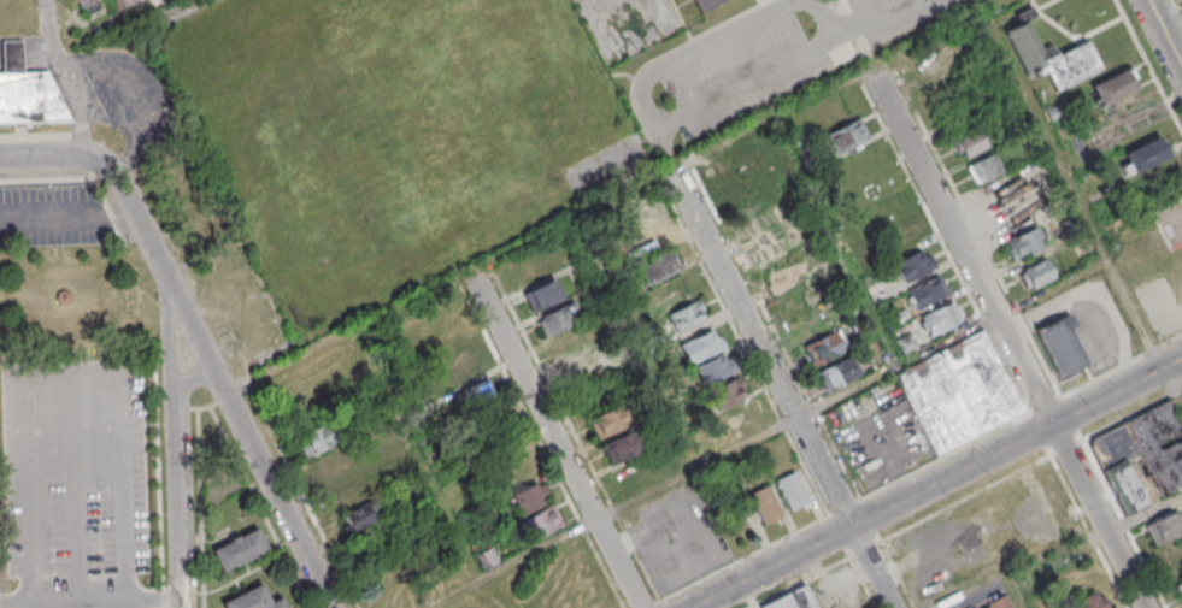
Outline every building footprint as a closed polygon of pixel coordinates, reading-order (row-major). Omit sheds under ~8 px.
[(704,18),(695,0),(739,0),(704,18)] [(1006,36),(1028,78),(1034,75),(1037,82),(1048,76),(1058,95),(1101,73),(1087,46),(1058,60),(1052,47),(1042,52),(1029,25),(1037,22),(1033,12),(1016,20),(1021,29),(1006,36)] [(4,78),(2,46),(23,45),(24,77),(4,78)] [(1093,92),(1128,73),(1129,76),(1133,73),(1137,83),(1134,85),(1137,93),(1102,111),(1093,92)] [(24,77),(4,78),(0,78),(0,129),(72,126),(48,76),(24,77)] [(1047,113),(1053,124),(1070,116),(1065,105),(1047,113)] [(837,155),(869,138),(859,118),(827,134),(837,155)] [(989,148),(981,130),(954,142),(962,160),(989,148)] [(1117,156),(1126,176),(1169,157),(1159,136),(1117,156)] [(1004,174),(995,155),(967,167),(976,186),(1004,174)] [(1011,199),(1033,193),(1030,182),(1008,188),(1011,199)] [(749,233),(775,221),(765,202),(740,213),(749,233)] [(644,255),(667,241),(652,214),(628,228),(644,255)] [(883,238),(893,258),(924,242),(914,223),(883,238)] [(755,241),(765,261),(795,247),(785,226),(755,241)] [(1002,243),(1012,263),(1043,249),(1034,228),(1002,243)] [(894,264),(903,285),(937,269),(928,249),(894,264)] [(639,263),(647,285),(678,272),(670,251),(639,263)] [(1029,292),(1057,277),(1046,258),(1019,273),(1029,292)] [(905,290),(915,312),(950,297),(940,275),(905,290)] [(530,312),(563,300),(556,281),(523,292),(530,312)] [(708,319),(697,299),(667,316),(677,335),(708,319)] [(536,319),(546,338),(582,320),(572,301),(536,319)] [(963,323),(953,302),(919,318),(929,340),(963,323)] [(1034,327),(1057,374),(1084,361),(1066,326),(1072,324),(1066,312),(1034,327)] [(725,347),(715,328),(679,347),(690,366),(725,347)] [(894,376),(935,455),(1023,409),(982,330),(894,376)] [(811,368),(846,354),(838,332),(802,346),(811,368)] [(904,358),(918,349),(909,335),(895,344),(904,358)] [(703,385),(735,374),(728,353),(695,365),(703,385)] [(479,376),(474,355),(444,362),(449,383),(479,376)] [(826,394),(858,380),(849,359),(817,373),(826,394)] [(719,413),(749,398),(738,377),(708,393),(719,413)] [(465,402),(482,416),(500,393),(483,379),(465,402)] [(1145,507),(1126,462),(1140,456),(1157,497),(1181,486),(1181,420),(1174,402),(1088,439),(1121,517),(1145,507)] [(588,419),(597,440),(631,426),(622,404),(588,419)] [(297,439),(308,458),(342,438),(331,419),(297,439)] [(644,450),(633,430),(601,447),(612,467),(644,450)] [(791,513),(810,503),(795,471),(775,481),(791,513)] [(551,504),(544,483),(513,494),(520,515),(551,504)] [(762,526),(782,517),(769,485),(748,494),(762,526)] [(563,524),(553,505),(519,524),(530,543),(563,524)] [(1181,531),(1181,524),(1174,509),(1144,526),(1156,546),(1181,531)] [(349,533),(373,526),(369,512),(345,518),(349,533)] [(212,550),(223,572),(267,550),(256,528),(212,550)] [(225,607),(288,607),(283,597),(269,602),(262,584),(222,600),(225,607)] [(808,585),(759,604),(760,607),(817,607),(808,585)] [(1100,590),(1067,604),(1069,607),(1108,607),(1100,590)] [(987,607),(1011,607),(1005,596),(986,606),(987,607)]
